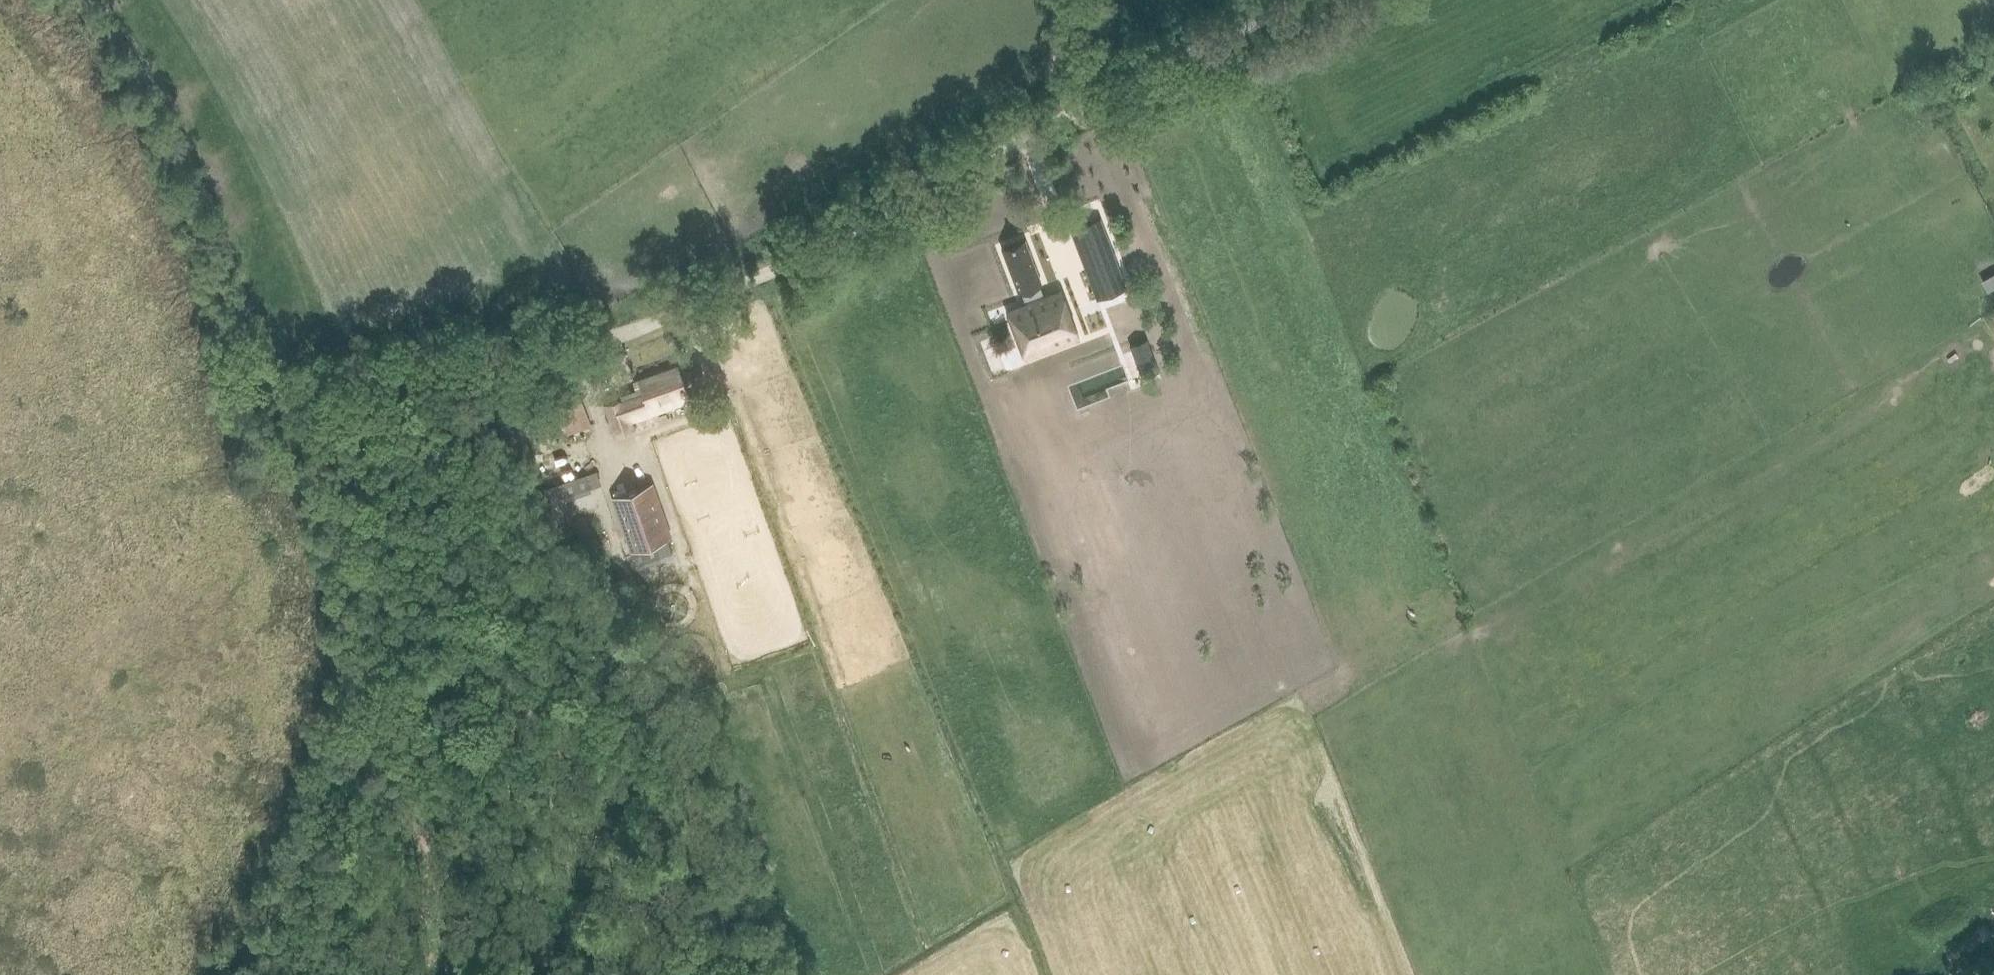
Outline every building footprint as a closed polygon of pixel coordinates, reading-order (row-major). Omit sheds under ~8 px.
[(1023,239),(999,248),(1012,280),(1015,279),(1027,309),(1008,316),(1024,356),(1026,356),(1022,347),(1050,336),(1053,345),(1078,335),(1059,287),(1052,289),(1054,293),(1043,297),(1033,272),(1036,270),(1023,239)] [(1080,256),(1097,299),(1128,288),(1111,244),(1080,256)] [(1983,280),(1989,291),(1993,289),(1993,273),(1983,280)] [(1146,325),(1092,342),(1104,380),(1158,363),(1146,325)] [(621,396),(623,400),(605,407),(615,436),(635,429),(633,421),(691,401),(678,367),(634,383),(636,390),(621,396)] [(558,394),(567,429),(591,423),(582,388),(558,394)] [(586,475),(544,489),(556,525),(573,519),(567,500),(592,492),(586,475)] [(635,550),(672,537),(653,485),(616,498),(635,550)] [(669,539),(633,552),(639,569),(675,557),(669,539)]
